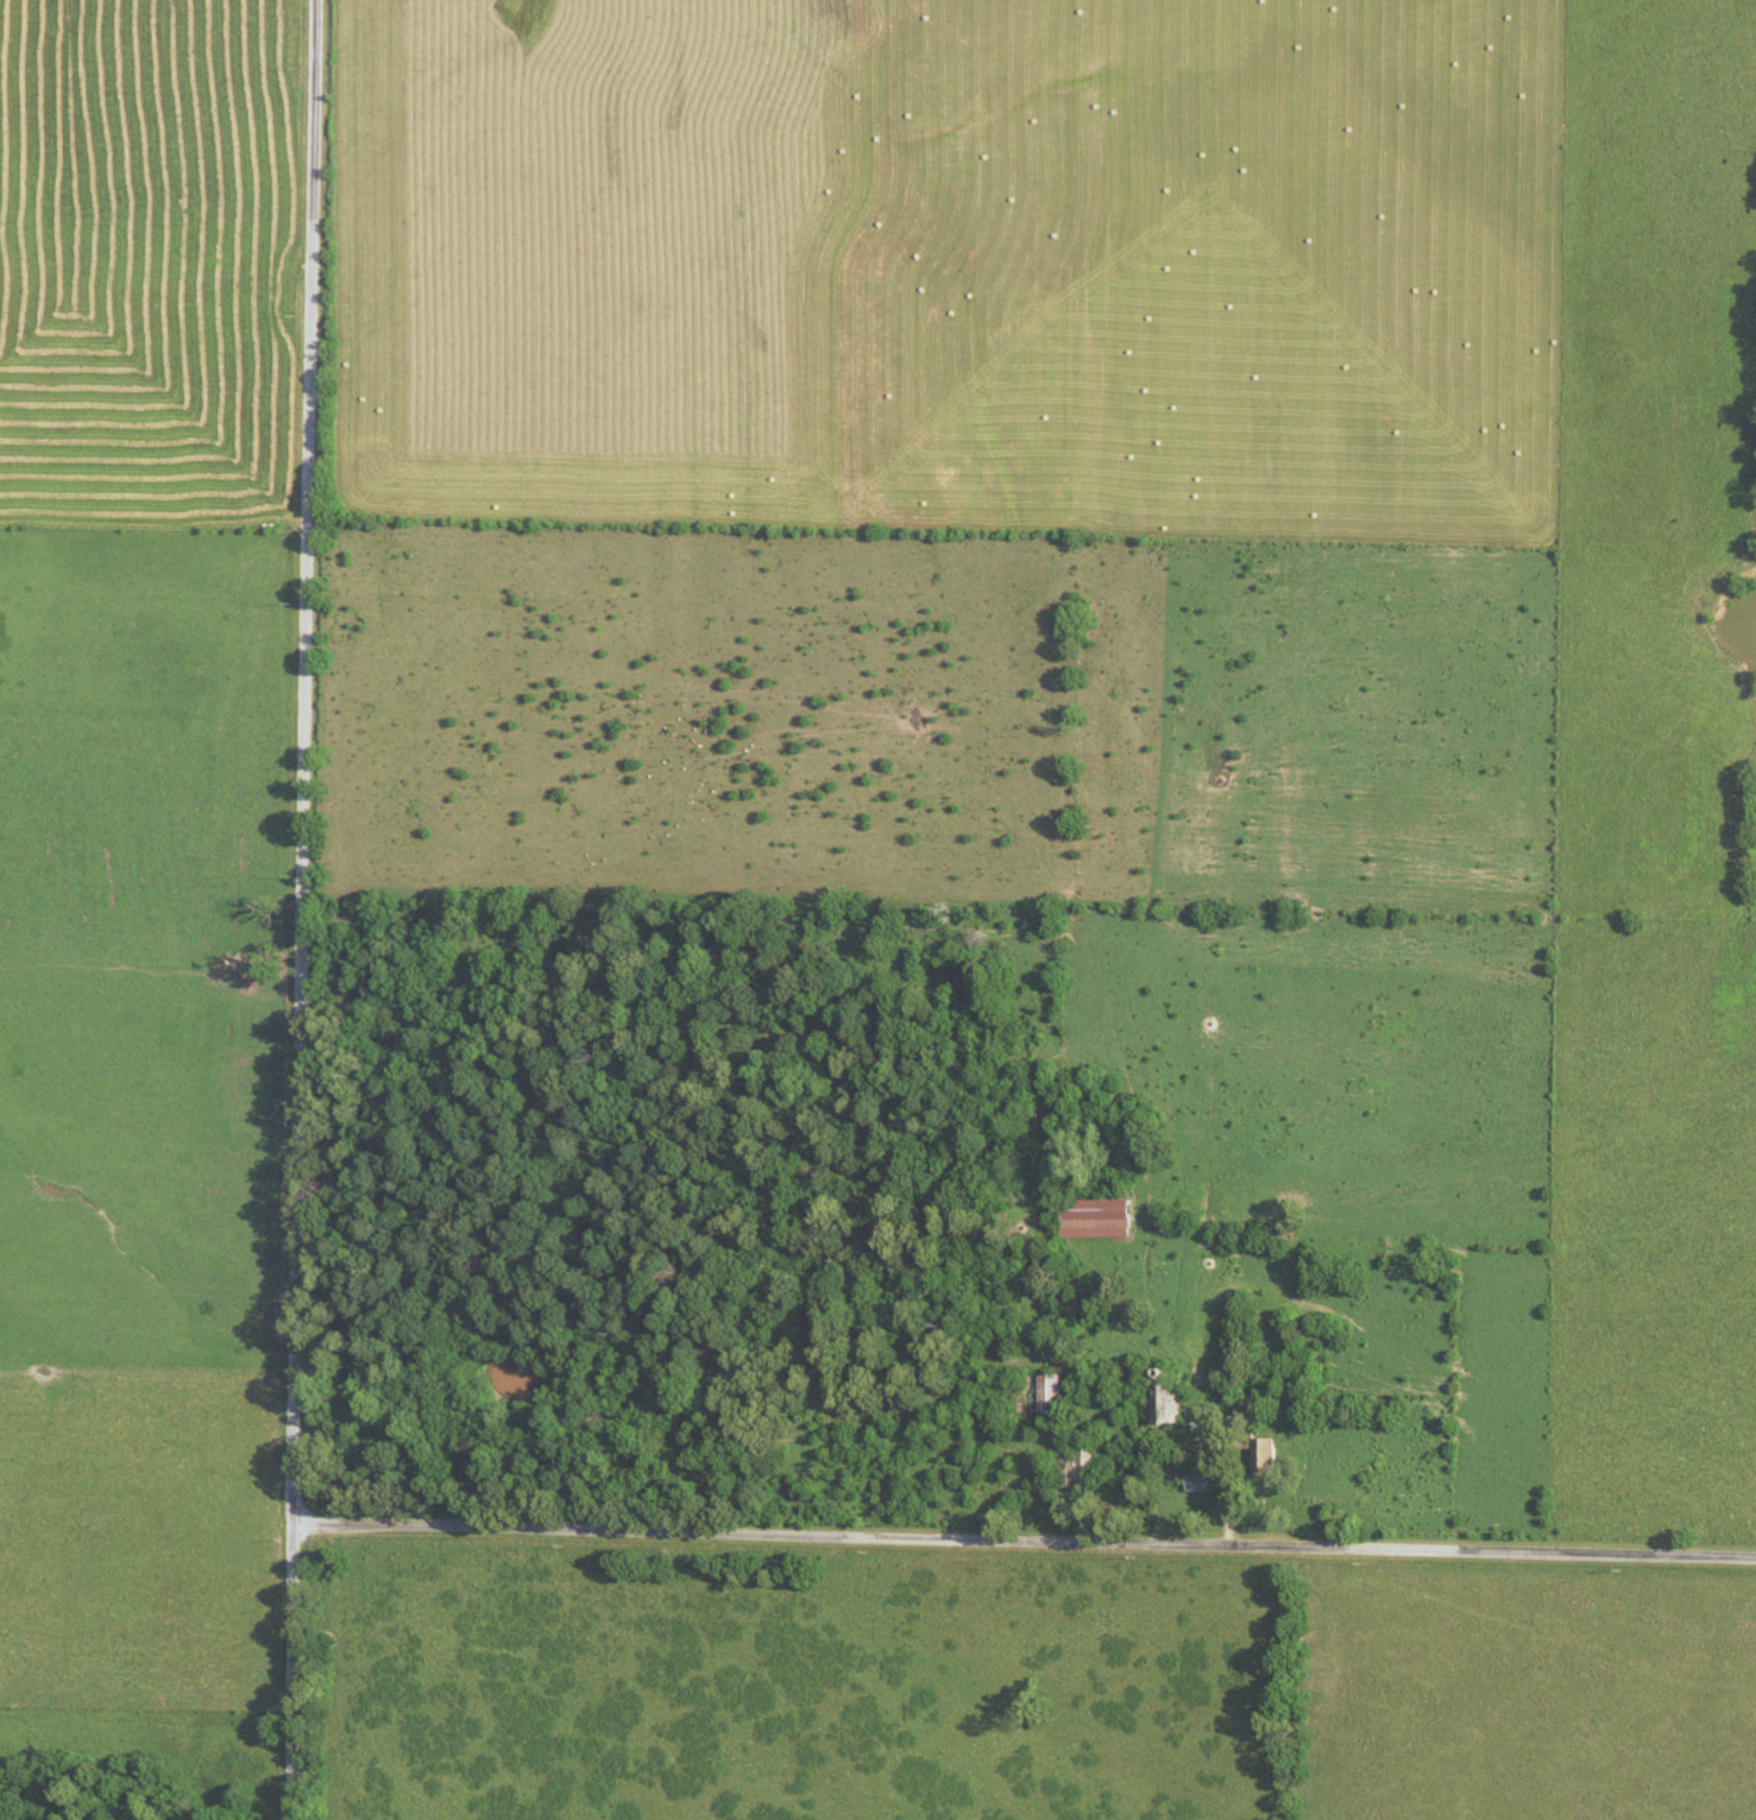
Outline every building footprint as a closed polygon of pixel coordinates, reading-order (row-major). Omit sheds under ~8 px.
[(1135,1200),(1066,1199),(1066,1237),(1134,1238),(1135,1200)] [(1042,1413),(1064,1413),(1064,1373),(1042,1373),(1042,1413)] [(1161,1422),(1185,1422),(1185,1378),(1161,1378),(1161,1422)] [(1261,1473),(1280,1473),(1280,1437),(1261,1437),(1261,1473)] [(1188,1491),(1214,1491),(1214,1474),(1188,1474),(1188,1491)]
